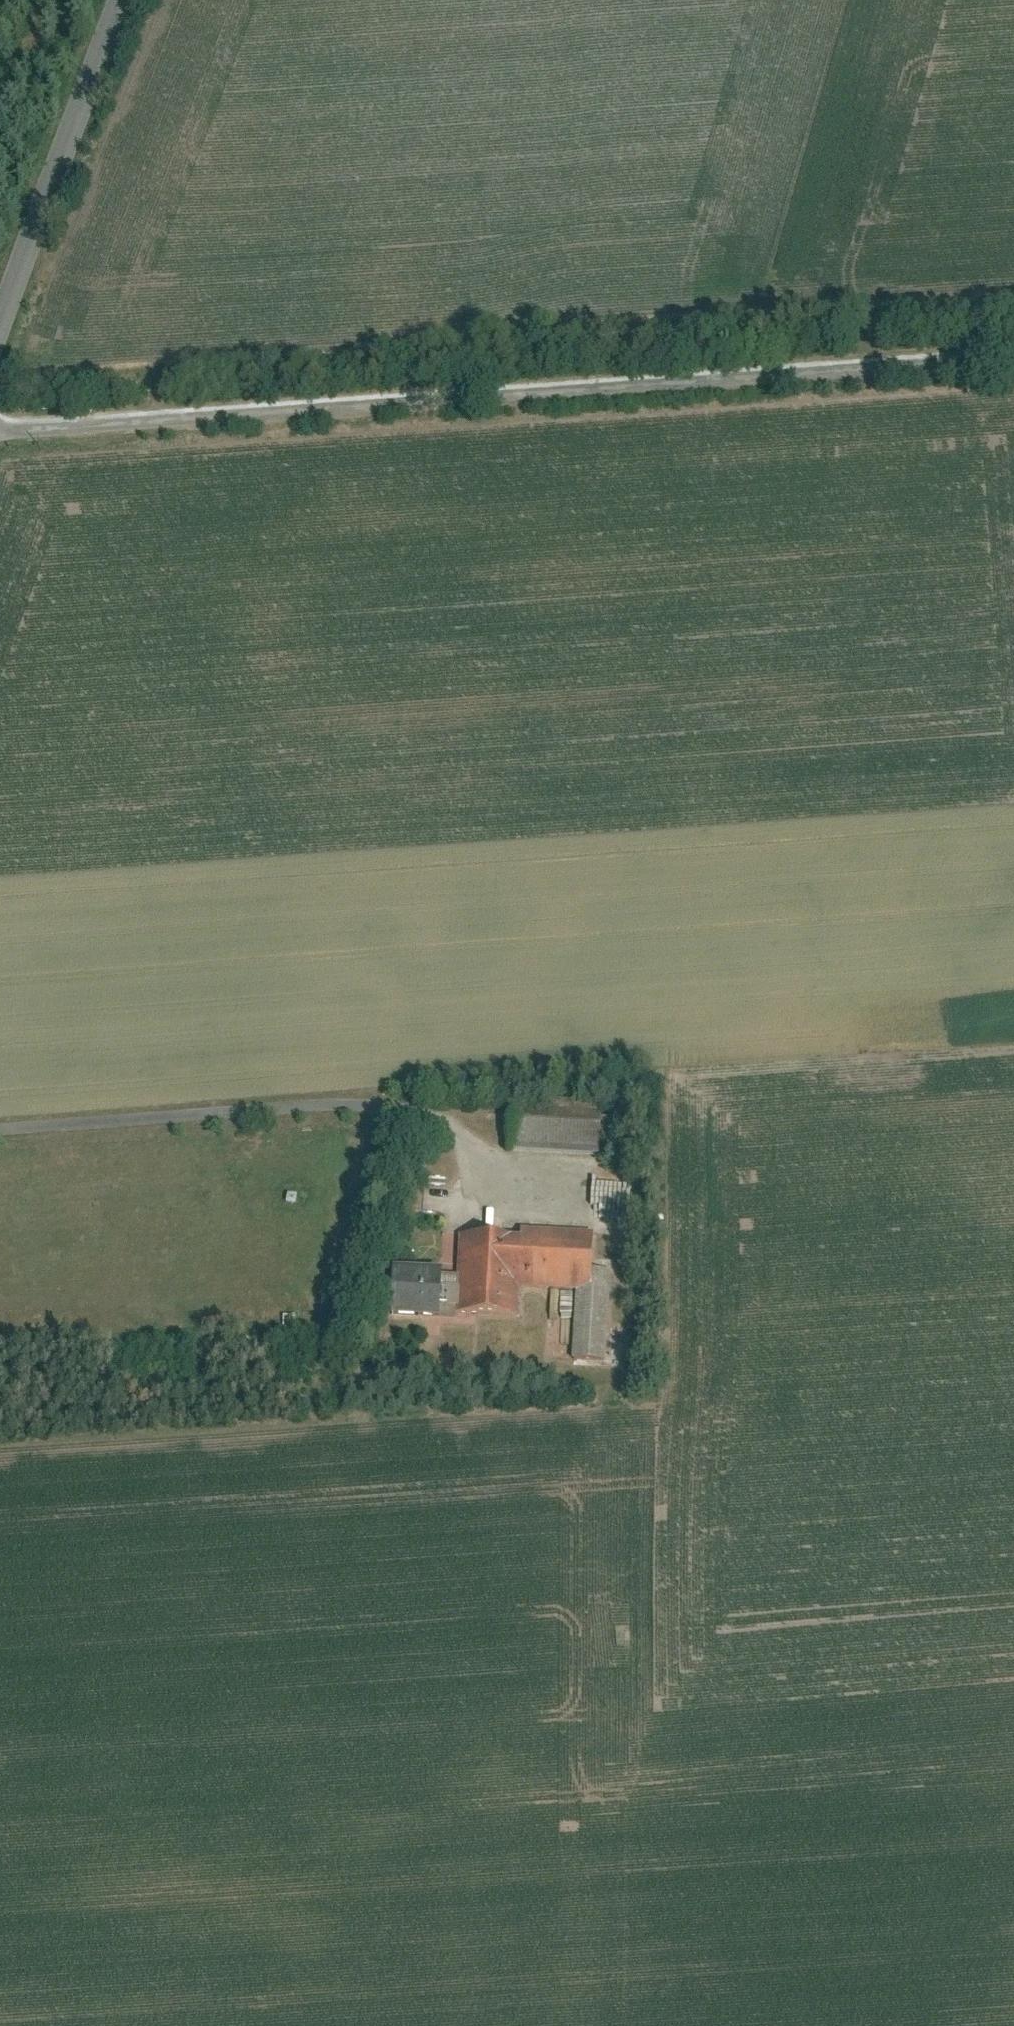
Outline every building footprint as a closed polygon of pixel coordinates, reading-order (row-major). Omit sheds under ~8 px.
[(599,1110),(515,1106),(513,1145),(597,1150),(597,1143),(599,1119),(599,1110)] [(624,1195),(623,1183),(600,1185),(602,1202),(611,1201),(610,1196),(624,1195)] [(592,1267),(594,1231),(522,1227),(521,1236),(519,1285),(578,1288),(591,1289),(592,1267)] [(521,1236),(461,1233),(456,1311),(517,1315),(519,1285),(521,1236)] [(575,1357),(605,1358),(610,1268),(592,1267),(591,1289),(578,1288),(575,1357)] [(439,1270),(390,1268),(387,1314),(436,1317),(439,1270)]
